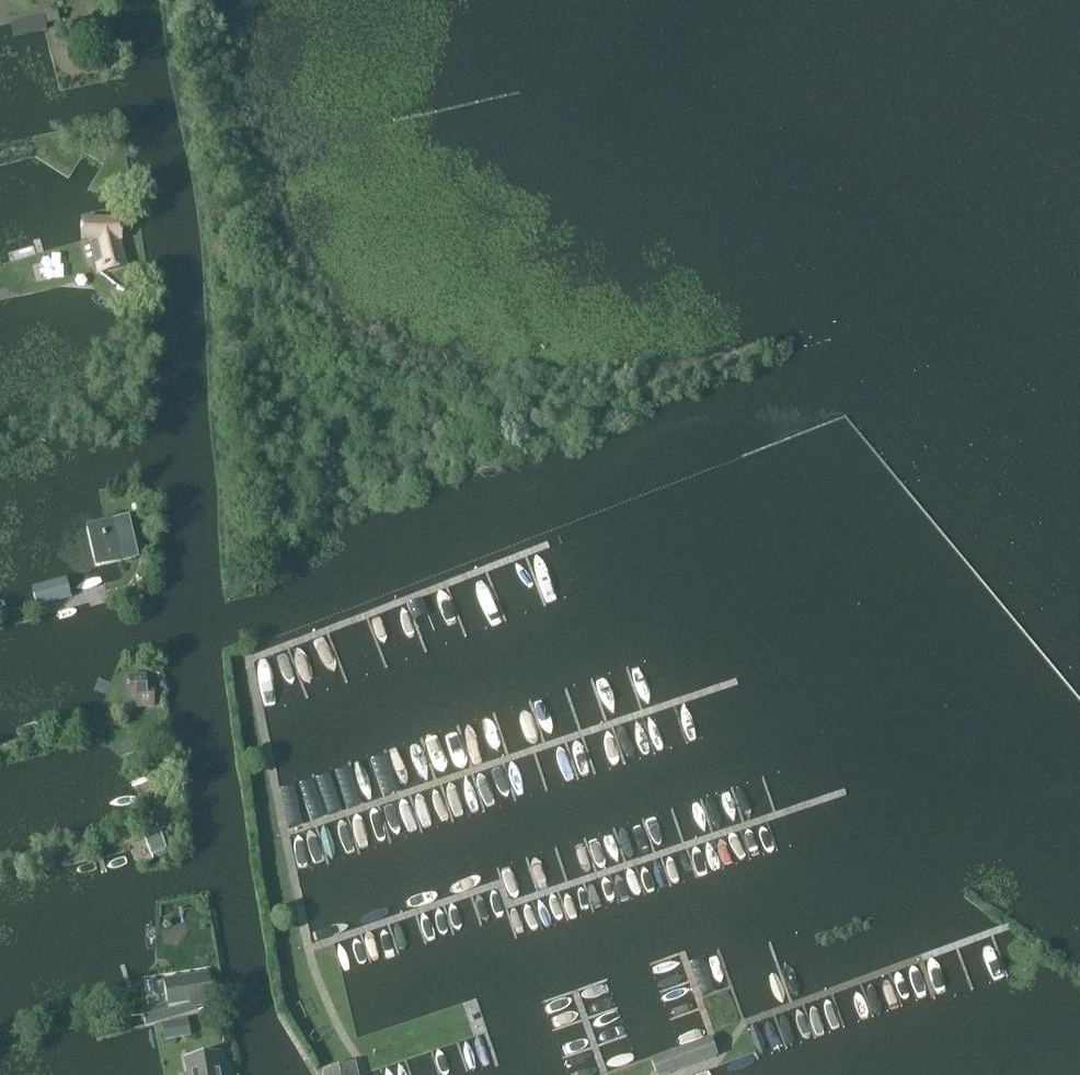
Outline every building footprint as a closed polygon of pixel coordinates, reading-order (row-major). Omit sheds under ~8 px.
[(51,12),(44,14),(45,22),(53,20),(51,12)] [(88,236),(97,274),(129,269),(118,230),(88,236)] [(85,523),(92,566),(140,557),(129,512),(83,522),(85,523)] [(135,682),(136,708),(156,708),(155,692),(147,692),(146,682),(135,682)] [(131,741),(117,745),(121,755),(134,752),(131,741)] [(140,829),(152,859),(170,856),(156,823),(140,829)] [(163,978),(167,1007),(216,1002),(209,968),(163,978)] [(187,1018),(162,1023),(165,1040),(190,1036),(187,1018)] [(717,1056),(711,1038),(652,1058),(658,1074),(662,1074),(717,1056)] [(183,1055),(186,1074),(226,1074),(223,1052),(183,1055)] [(355,1062),(323,1070),(324,1074),(358,1074),(355,1062)]
